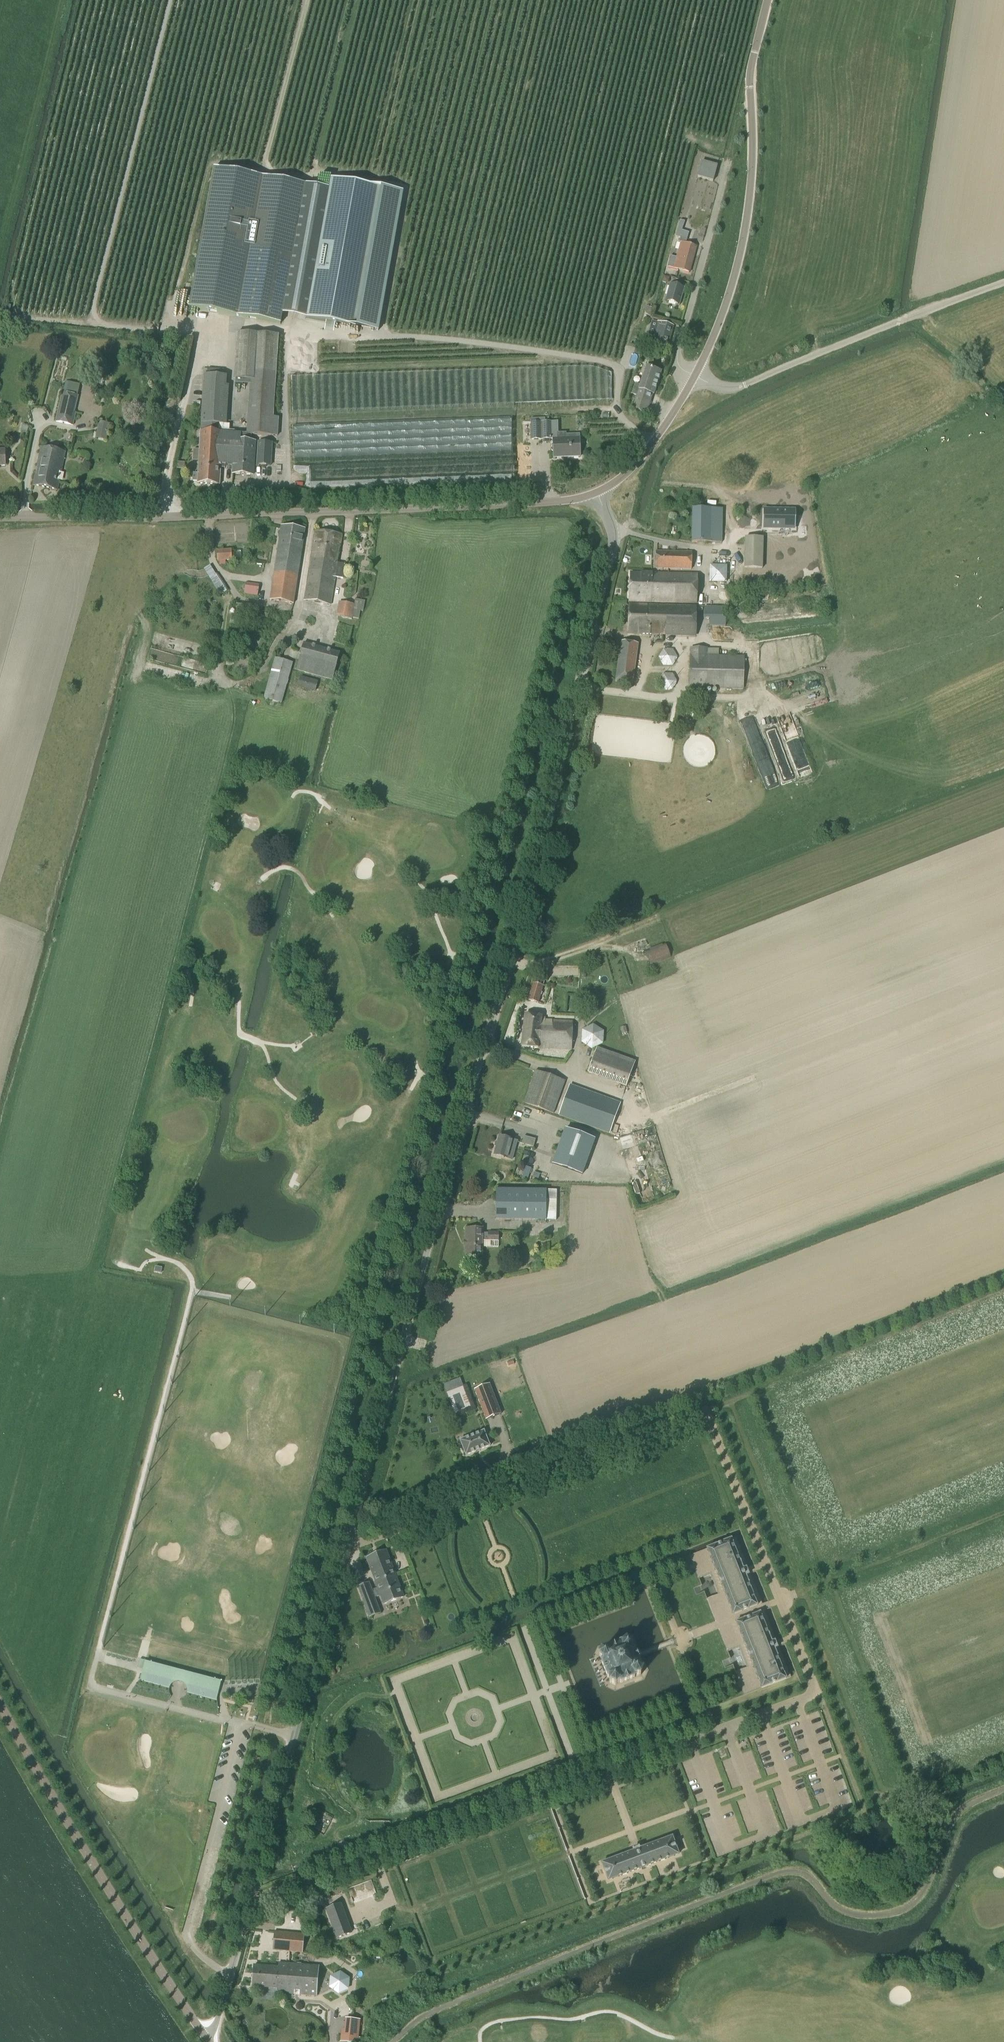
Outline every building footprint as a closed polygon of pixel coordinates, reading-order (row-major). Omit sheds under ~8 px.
[(713,181),(717,165),(702,161),(698,177),(713,181)] [(304,184),(213,169),(189,308),(280,324),(304,184)] [(318,249),(306,319),(355,328),(381,187),(331,178),(322,228),(312,226),(309,247),(318,249)] [(677,257),(672,256),(671,256),(668,267),(689,272),(696,247),(686,244),(687,240),(689,233),(682,230),(684,222),(680,220),(679,224),(676,237),(680,238),(679,242),(681,243),(677,257)] [(670,278),(663,276),(661,283),(668,284),(670,278)] [(679,305),(684,288),(670,284),(665,301),(679,305)] [(652,343),(668,347),(673,327),(658,323),(652,343)] [(278,336),(237,333),(234,384),(254,386),(251,434),(277,436),(278,418),(273,418),(278,336)] [(633,395),(637,396),(632,409),(647,413),(653,394),(653,395),(661,372),(646,367),(641,386),(636,384),(633,395)] [(226,377),(204,375),(199,450),(194,449),(193,461),(199,461),(198,474),(193,473),(193,481),(197,482),(197,484),(219,485),(221,464),(223,433),(226,377)] [(75,413),(78,397),(63,393),(56,422),(73,426),(76,413),(75,413)] [(109,424),(100,422),(98,435),(106,436),(109,424)] [(531,423),(531,440),(532,440),(542,439),(551,439),(551,422),(542,423),(531,423)] [(241,434),(223,433),(221,464),(233,465),(233,474),(253,475),(255,442),(240,441),(241,434)] [(557,438),(553,438),(553,458),(579,457),(579,435),(566,436),(566,434),(557,434),(557,438)] [(272,443),(258,442),(257,465),(271,466),(272,443)] [(65,453),(41,448),(37,466),(41,466),(39,473),(36,472),(33,486),(57,490),(59,481),(56,481),(57,472),(61,472),(65,453)] [(722,543),(723,509),(693,508),(692,542),(722,543)] [(794,510),(765,510),(765,527),(794,527),(794,510)] [(281,526),(278,543),(270,601),(293,604),(304,530),(281,526)] [(314,530),(313,543),(304,601),(330,605),(335,574),(343,575),(345,564),(337,563),(341,534),(314,530)] [(745,538),(744,568),(762,568),(763,538),(745,538)] [(225,566),(225,564),(225,562),(231,562),(231,551),(217,552),(217,562),(219,562),(219,566),(225,566)] [(691,569),(692,552),(657,551),(656,568),(691,569)] [(221,594),(227,590),(211,564),(205,568),(221,594)] [(730,566),(710,566),(710,586),(729,586),(730,566)] [(699,603),(701,574),(631,573),(629,601),(699,603)] [(245,593),(258,595),(260,584),(247,581),(245,593)] [(363,611),(365,601),(355,599),(354,604),(339,602),(336,616),(351,619),(352,617),(359,618),(360,611),(363,611)] [(628,634),(663,634),(696,635),(698,606),(629,604),(628,634)] [(255,608),(236,605),(234,618),(253,621),(255,608)] [(727,626),(727,606),(705,606),(705,625),(727,626)] [(633,684),(638,644),(621,642),(616,681),(633,684)] [(333,680),(340,653),(303,643),(296,670),(333,680)] [(676,665),(677,648),(662,648),(661,664),(676,665)] [(743,689),(744,657),(707,656),(707,648),(691,648),(691,655),(690,655),(689,688),(743,689)] [(281,704),(292,662),(276,658),(264,699),(281,704)] [(661,674),(662,681),(666,680),(668,690),(677,687),(673,671),(661,674)] [(315,691),(317,682),(300,677),(298,686),(315,691)] [(825,694),(813,694),(814,704),(825,703),(825,694)] [(774,712),(760,716),(774,758),(783,755),(784,758),(776,761),(783,783),(795,780),(774,712)] [(805,751),(792,755),(800,777),(812,773),(805,751)] [(665,942),(644,951),(650,965),(671,957),(665,942)] [(535,977),(533,983),(528,1000),(537,1003),(544,980),(535,977)] [(571,1050),(573,1021),(541,1020),(542,1016),(525,1015),(522,1047),(538,1048),(571,1050)] [(593,1024),(582,1030),(581,1042),(592,1049),(603,1044),(604,1031),(593,1024)] [(588,1073),(626,1087),(636,1061),(597,1047),(588,1073)] [(553,1113),(565,1082),(535,1071),(523,1103),(553,1113)] [(621,1103),(586,1091),(569,1085),(558,1115),(586,1125),(610,1134),(621,1103)] [(595,1140),(564,1129),(552,1165),(582,1176),(595,1140)] [(511,1160),(516,1141),(498,1136),(493,1155),(511,1160)] [(523,1136),(521,1144),(533,1147),(535,1139),(523,1136)] [(557,1190),(546,1190),(495,1189),(495,1220),(556,1221),(557,1190)] [(499,1232),(482,1232),(482,1229),(465,1228),(465,1241),(468,1242),(467,1255),(482,1256),(482,1241),(499,1241),(499,1232)] [(486,1420),(501,1414),(489,1384),(474,1390),(486,1420)] [(466,1456),(490,1446),(483,1431),(459,1440),(466,1456)] [(732,1539),(708,1548),(734,1615),(757,1606),(744,1572),(732,1539)] [(691,1631),(694,1638),(718,1628),(727,1651),(739,1647),(747,1667),(732,1673),(741,1696),(762,1688),(708,1548),(690,1555),(699,1578),(711,1573),(718,1594),(707,1599),(716,1621),(691,1631)] [(378,1591),(373,1593),(369,1583),(358,1588),(369,1617),(380,1613),(374,1598),(380,1596),(383,1604),(403,1597),(386,1552),(366,1559),(378,1591)] [(773,1646),(760,1614),(737,1622),(762,1688),(786,1679),(773,1646)] [(641,1664),(639,1659),(638,1658),(638,1656),(636,1653),(635,1648),(633,1648),(632,1642),(627,1640),(623,1643),(621,1643),(607,1648),(607,1650),(602,1650),(599,1655),(602,1660),(601,1662),(605,1670),(607,1677),(609,1678),(610,1683),(616,1685),(620,1683),(621,1683),(635,1678),(635,1676),(641,1675),(643,1670),(640,1665),(641,1664)] [(218,1682),(144,1663),(140,1679),(131,1693),(167,1702),(170,1696),(169,1693),(169,1690),(170,1687),(171,1684),(174,1683),(177,1683),(180,1683),(182,1684),(184,1686),(185,1688),(186,1691),(186,1694),(185,1697),(183,1699),(180,1700),(181,1706),(217,1715),(214,1700),(218,1682)] [(746,1759),(753,1757),(751,1750),(744,1752),(746,1759)] [(608,1880),(669,1858),(679,1854),(672,1837),(602,1863),(608,1880)] [(341,1905),(327,1910),(337,1939),(351,1934),(341,1905)] [(302,1953),(303,1934),(273,1931),(272,1950),(302,1953)] [(285,1994),(288,1963),(278,1962),(278,1967),(253,1965),(251,1986),(276,1988),(276,1993),(285,1994)] [(318,1966),(288,1963),(285,1994),(316,1996),(318,1966)] [(330,1989),(350,1990),(350,1973),(331,1972),(330,1989)] [(347,2031),(340,2034),(340,2041),(343,2041),(357,2041),(359,2020),(348,2019),(347,2031)]
